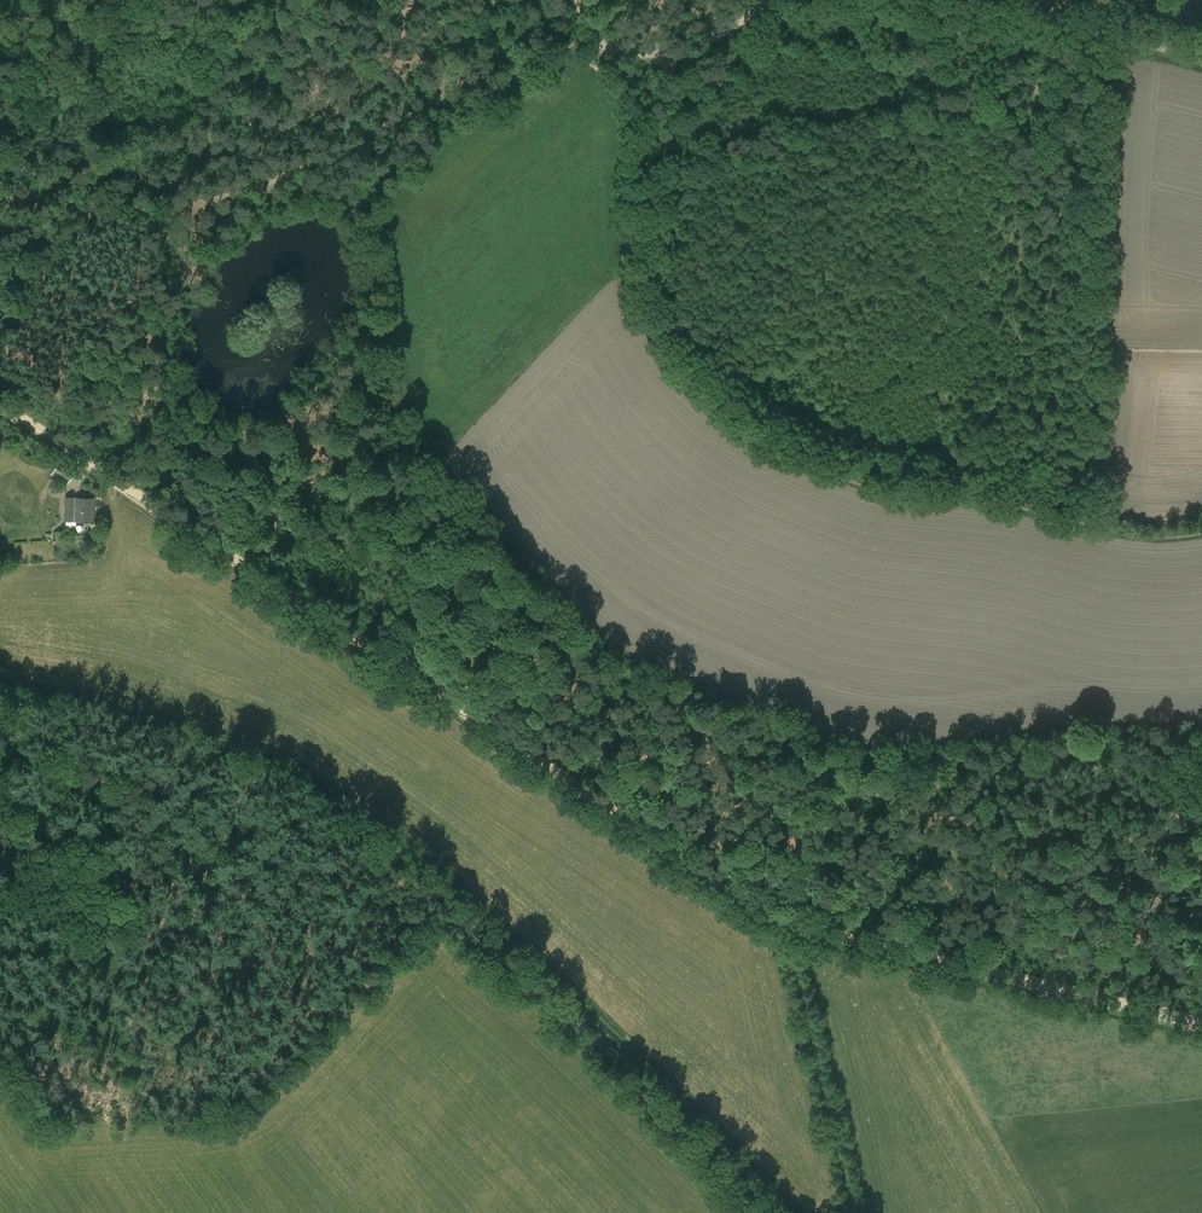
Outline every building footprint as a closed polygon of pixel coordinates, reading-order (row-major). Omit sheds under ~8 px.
[(93,522),(94,498),(66,496),(65,521),(93,522)] [(56,546),(65,545),(64,530),(55,531),(56,546)] [(133,888),(142,881),(134,871),(125,878),(133,888)]
